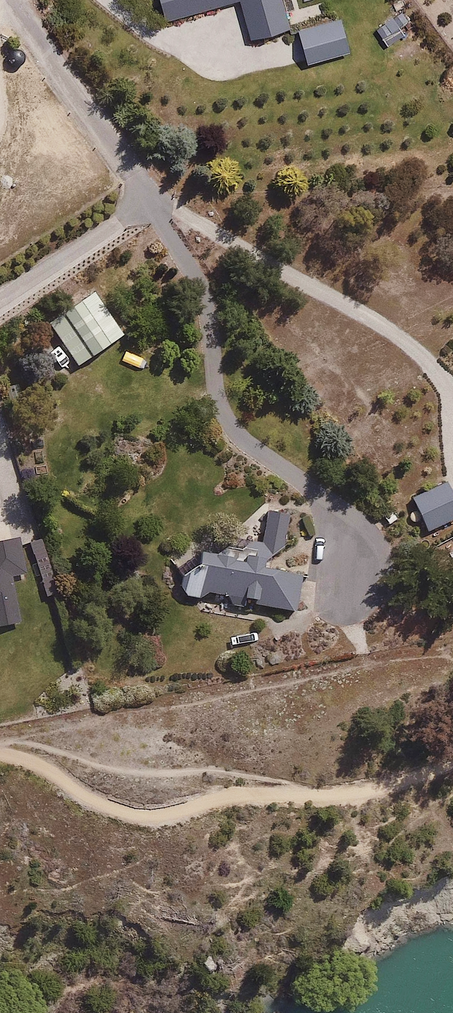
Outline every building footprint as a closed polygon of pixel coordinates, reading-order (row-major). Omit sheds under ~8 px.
[(163,21),(236,0),(157,0),(163,21)] [(247,39),(287,28),(279,0),(236,0),(247,39)] [(335,18),(293,30),(303,65),(346,52),(335,18)] [(41,324),(71,367),(118,335),(89,292),(41,324)] [(407,497),(423,532),(452,518),(452,504),(442,481),(407,497)] [(26,622),(17,578),(32,575),(24,537),(0,541),(0,627),(26,622)] [(169,554),(168,556),(168,559),(168,562),(170,564),(172,566),(174,567),(177,567),(179,566),(181,565),(183,563),(184,560),(184,557),(183,554),(181,552),(179,551),(176,550),(173,551),(171,552),(169,554)] [(172,578),(173,587),(181,598),(194,599),(199,594),(249,602),(248,607),(292,614),(298,576),(254,568),(256,560),(234,556),(233,562),(191,555),(187,576),(182,570),(172,578)]
